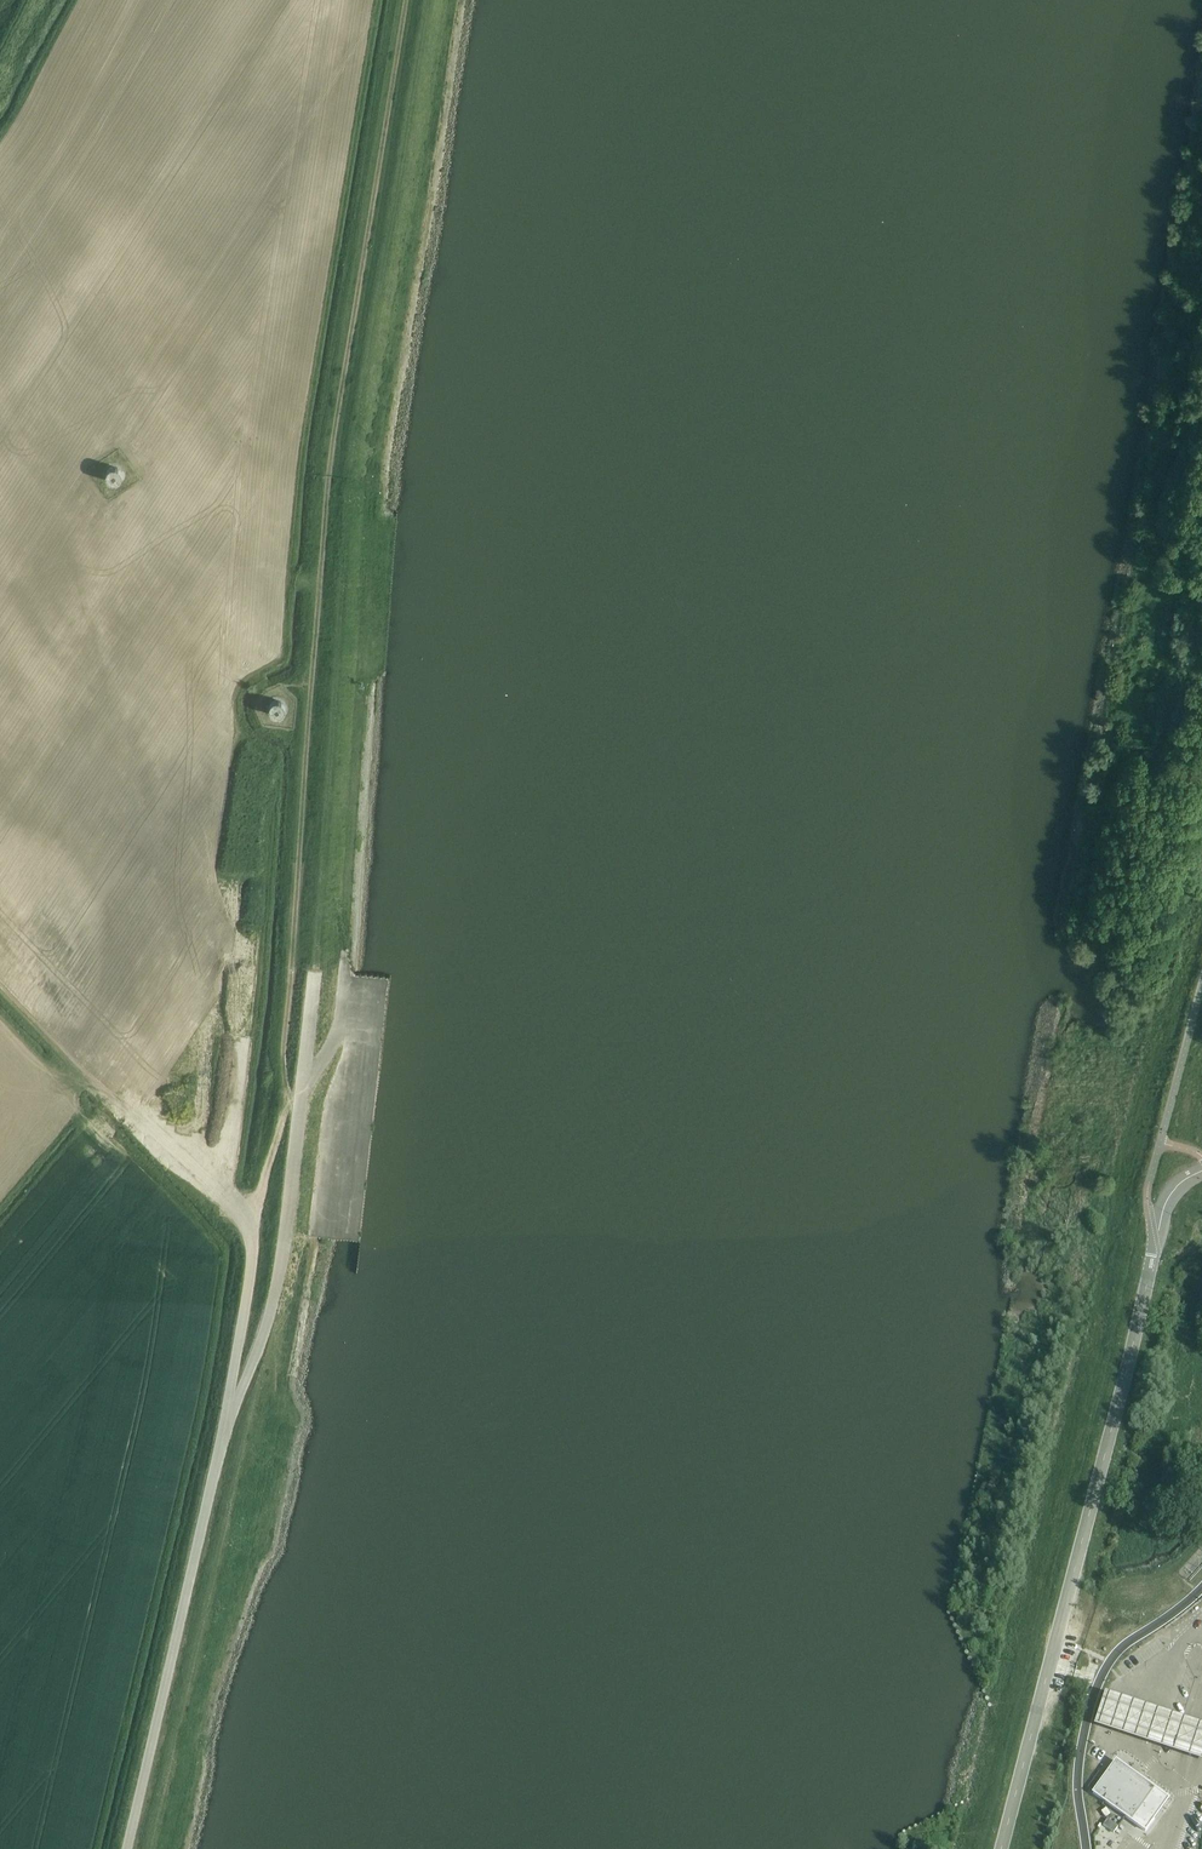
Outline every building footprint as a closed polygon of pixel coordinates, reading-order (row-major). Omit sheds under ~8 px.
[(116,483),(118,482),(120,480),(122,478),(122,475),(122,472),(120,470),(118,468),(116,467),(113,466),(111,467),(108,468),(106,471),(105,473),(105,476),(106,479),(108,481),(110,483),(113,483),(116,483)] [(273,717),(276,717),(279,717),(281,716),(283,714),(284,711),(285,708),(284,706),(283,703),(281,701),(278,700),(275,700),(273,701),(270,703),(269,705),(268,708),(268,710),(269,713),(271,715),(273,717)] [(1101,1689),(1089,1724),(1201,1761),(1201,1723),(1101,1689)] [(1116,1761),(1093,1793),(1131,1820),(1154,1788),(1116,1761)] [(1106,1808),(1101,1811),(1105,1817),(1110,1814),(1106,1808)] [(1107,1819),(1103,1824),(1114,1832),(1118,1827),(1107,1819)]
